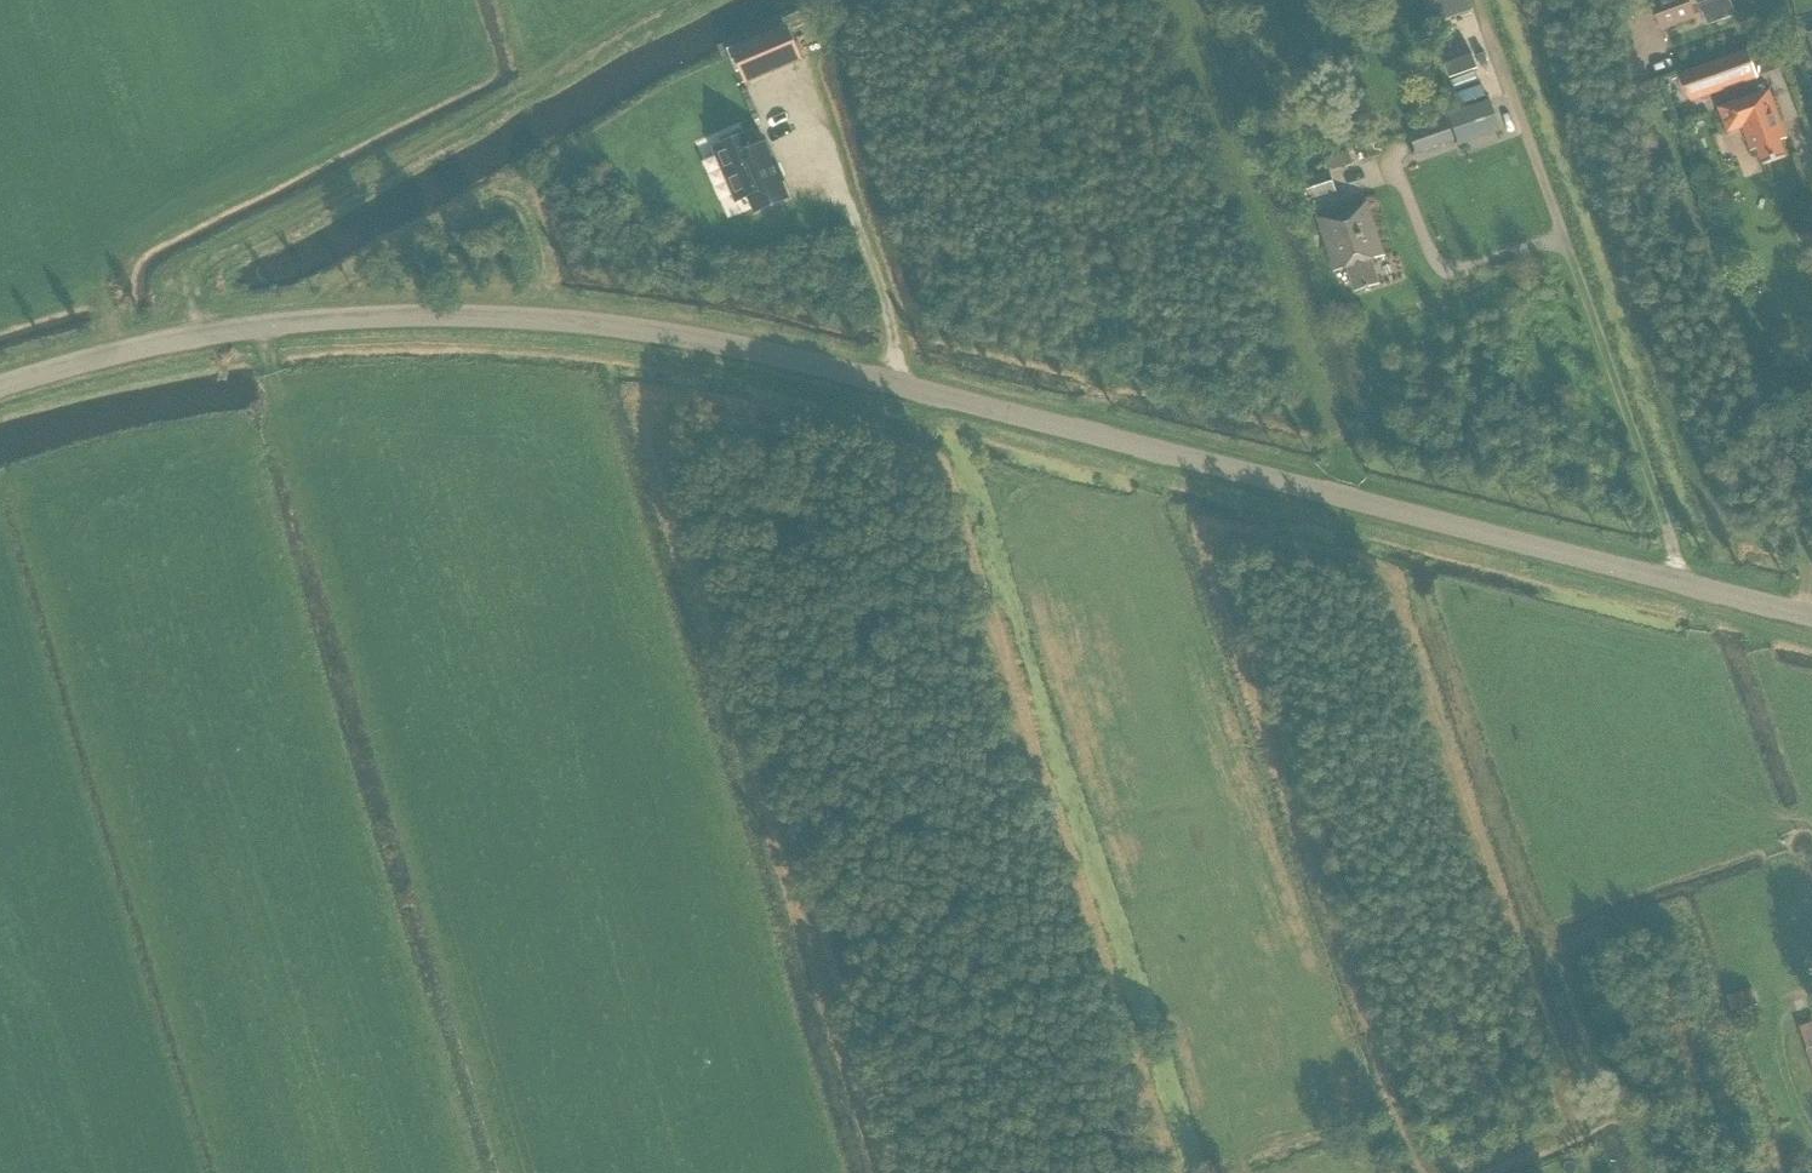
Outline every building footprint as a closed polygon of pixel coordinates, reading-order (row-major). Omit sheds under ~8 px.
[(1654,4),(1662,26),(1694,14),(1692,8),(1701,5),(1706,18),(1712,21),(1730,15),(1733,9),(1730,0),(1664,0),(1654,4)] [(787,26),(734,48),(748,82),(801,60),(787,26)] [(1692,101),(1756,78),(1747,53),(1683,75),(1692,101)] [(1471,55),(1444,64),(1448,78),(1476,68),(1471,55)] [(1776,128),(1782,126),(1769,90),(1719,107),(1728,131),(1743,126),(1752,150),(1758,148),(1763,164),(1786,156),(1776,128)] [(1460,146),(1502,131),(1490,98),(1448,114),(1460,146)] [(1417,153),(1455,140),(1448,120),(1410,133),(1417,153)] [(720,151),(738,194),(751,189),(759,207),(786,196),(765,149),(758,152),(751,137),(720,151)] [(1338,197),(1336,190),(1330,171),(1302,180),(1311,207),(1338,197)] [(1372,258),(1384,254),(1367,200),(1318,216),(1335,270),(1347,266),(1355,290),(1379,282),(1372,258)] [(1735,1012),(1762,1006),(1757,988),(1731,995),(1735,1012)] [(1800,1026),(1811,1061),(1811,1022),(1800,1026)]
